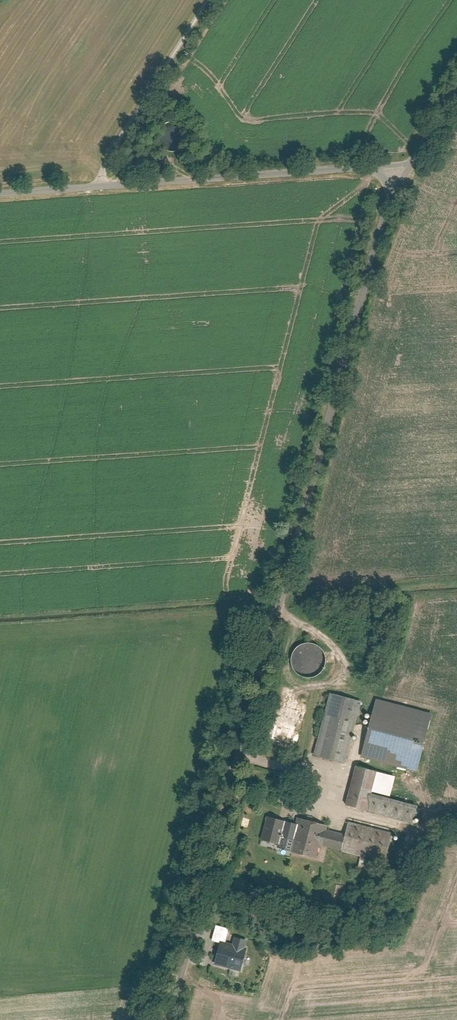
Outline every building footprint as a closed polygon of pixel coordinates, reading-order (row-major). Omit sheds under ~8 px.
[(283,652),(282,659),(287,671),(295,677),(309,676),(317,669),(320,659),(317,648),(311,642),(297,640),(288,645),(283,652)] [(318,754),(347,762),(363,704),(333,696),(318,754)] [(430,718),(376,705),(363,758),(417,772),(430,718)] [(271,727),(266,747),(296,753),(300,734),(271,727)] [(414,825),(418,809),(386,800),(392,778),(353,767),(342,806),(414,825)] [(259,843),(288,850),(287,855),(314,861),(318,846),(338,851),(343,833),(322,828),(323,825),(296,819),(295,824),(265,816),(259,843)] [(343,833),(338,851),(381,862),(388,836),(345,825),(343,833)] [(220,942),(215,963),(221,964),(221,966),(231,968),(232,967),(241,969),(246,949),(243,949),(245,940),(236,938),(234,946),(220,942)]
